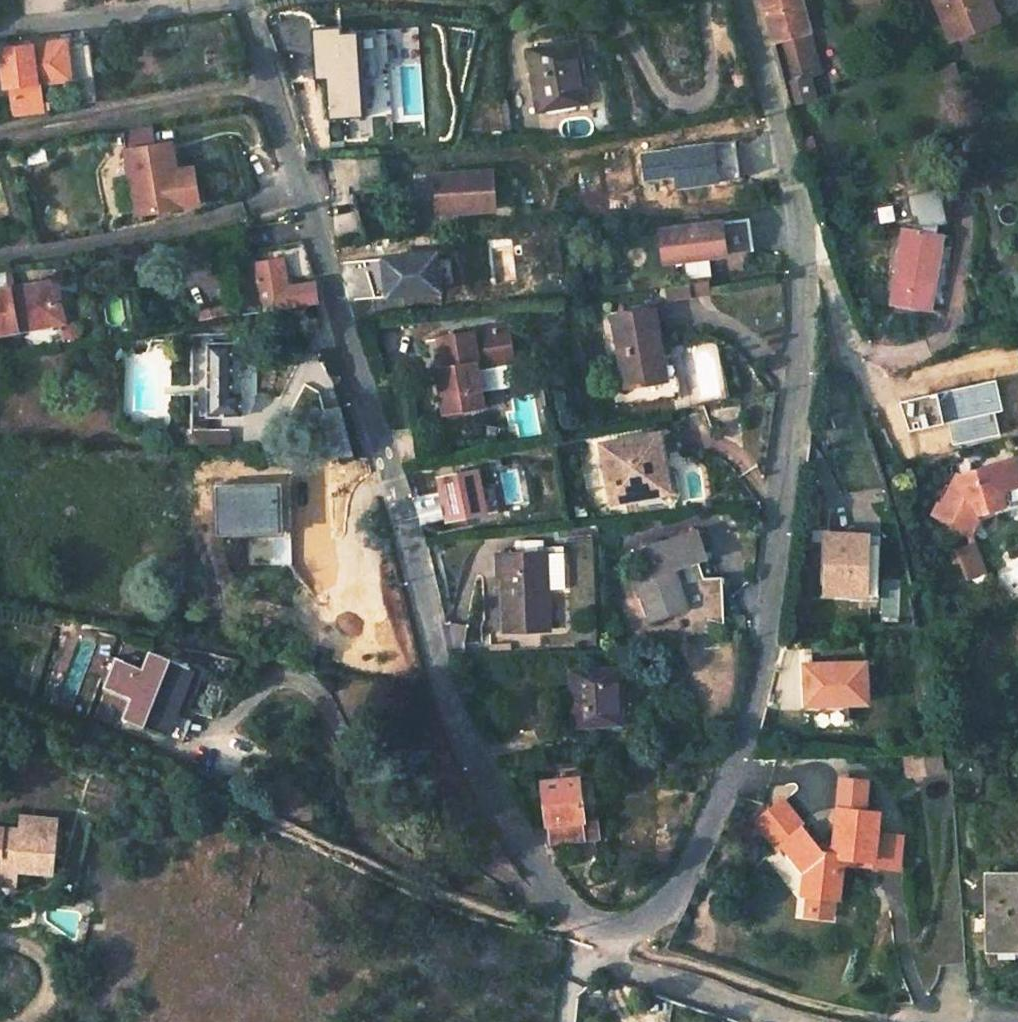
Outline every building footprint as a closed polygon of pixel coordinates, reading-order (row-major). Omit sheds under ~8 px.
[(808,34),(810,33),(803,4),(798,5),(797,0),(764,0),(774,42),(784,79),(792,109),(816,101),(810,75),(817,64),(808,34)] [(962,37),(1009,17),(1002,0),(946,0),(962,37)] [(377,49),(376,33),(341,36),(341,29),(311,31),(315,80),(326,79),(329,123),(366,120),(363,79),(379,78),(377,49)] [(578,37),(529,46),(540,108),(589,99),(578,37)] [(70,40),(6,47),(9,84),(14,84),(45,78),(74,73),(70,40)] [(953,65),(938,69),(943,85),(957,81),(953,65)] [(45,78),(14,84),(20,116),(52,110),(45,78)] [(156,127),(126,132),(141,215),(188,207),(181,171),(177,143),(159,146),(156,127)] [(738,141),(641,153),(644,178),(676,174),(678,187),(742,179),(738,141)] [(198,168),(181,171),(188,207),(205,204),(198,168)] [(494,172),(437,177),(439,216),(496,211),(494,172)] [(32,178),(18,179),(19,191),(33,191),(32,178)] [(907,199),(877,207),(881,224),(911,216),(907,199)] [(749,219),(660,231),(665,263),(753,252),(749,219)] [(941,235),(905,228),(888,306),(929,314),(934,294),(929,293),(941,235)] [(440,251),(365,259),(376,296),(445,289),(440,251)] [(283,258),(255,260),(259,282),(271,282),(279,309),(287,308),(288,301),(314,297),(309,280),(289,283),(283,258)] [(0,268),(0,339),(58,329),(52,285),(10,292),(6,267),(0,268)] [(708,278),(668,283),(670,295),(709,290),(708,278)] [(62,283),(52,285),(58,329),(67,327),(62,283)] [(654,307),(611,314),(623,385),(660,379),(655,349),(660,348),(659,344),(654,307)] [(249,339),(221,339),(218,412),(254,414),(254,393),(247,392),(249,339)] [(487,342),(420,357),(425,382),(420,383),(430,430),(469,422),(461,381),(494,375),(487,342)] [(670,343),(659,344),(660,348),(655,349),(660,379),(662,392),(678,390),(670,343)] [(253,432),(210,430),(209,452),(253,453),(253,432)] [(654,436),(598,446),(601,466),(604,465),(611,503),(657,494),(654,477),(666,475),(662,453),(658,454),(654,436)] [(979,511),(980,514),(1004,505),(999,492),(1003,491),(1017,485),(1017,479),(1010,457),(963,475),(964,478),(950,484),(939,508),(936,507),(930,522),(968,537),(976,518),(972,517),(974,513),(979,511)] [(479,471),(441,479),(449,521),(488,512),(485,497),(479,471)] [(666,475),(654,477),(657,494),(669,491),(666,475)] [(246,481),(217,480),(219,523),(249,526),(246,481)] [(865,525),(827,524),(827,582),(866,582),(865,525)] [(706,530),(656,548),(663,573),(648,577),(663,621),(697,611),(698,618),(725,622),(732,578),(713,575),(711,564),(724,560),(722,552),(714,554),(706,530)] [(543,539),(516,539),(517,552),(543,550),(543,539)] [(971,545),(954,551),(966,582),(983,575),(971,545)] [(548,553),(497,555),(497,577),(504,576),(506,632),(551,631),(548,553)] [(191,665),(146,646),(117,715),(163,734),(191,665)] [(868,662),(810,660),(809,701),(869,702),(868,662)] [(619,668),(569,669),(570,706),(621,706),(619,668)] [(621,706),(570,706),(570,726),(620,726),(621,706)] [(908,772),(944,770),(941,751),(922,752),(906,752),(908,772)] [(581,777),(544,781),(549,822),(554,821),(556,842),(587,837),(585,822),(584,817),(587,816),(581,777)] [(829,851),(830,856),(820,862),(811,847),(802,845),(803,835),(801,830),(804,828),(782,799),(756,819),(774,847),(779,844),(786,854),(798,854),(808,870),(802,875),(799,899),(803,900),(828,904),(830,904),(834,891),(836,884),(829,873),(835,867),(848,870),(848,865),(870,868),(876,820),(858,817),(862,787),(839,784),(829,851)] [(55,813),(16,817),(18,828),(0,830),(0,878),(22,876),(21,863),(59,859),(55,813)] [(599,820),(585,822),(587,837),(601,834),(599,820)] [(829,851),(811,847),(820,862),(830,856),(829,851)] [(798,854),(786,854),(802,875),(808,870),(798,854)] [(981,871),(988,957),(1017,955),(1017,870),(981,871)] [(22,876),(0,878),(0,886),(23,884),(22,876)] [(828,904),(803,900),(800,919),(825,923),(828,904)]
